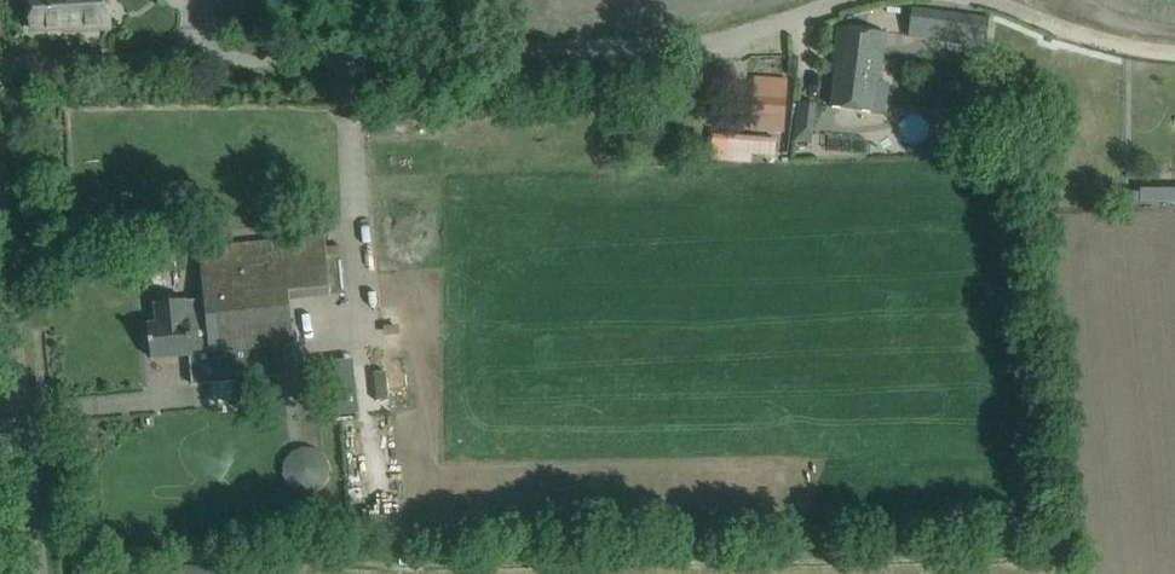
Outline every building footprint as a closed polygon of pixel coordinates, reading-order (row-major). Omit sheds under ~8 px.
[(31,28),(110,23),(109,0),(29,0),(31,28)] [(912,7),(908,38),(966,45),(968,30),(987,32),(989,17),(912,7)] [(836,73),(832,107),(856,110),(871,112),(886,114),(890,84),(879,82),(885,33),(863,30),(839,26),(832,73),(836,73)] [(756,87),(756,112),(756,113),(759,113),(759,128),(774,128),(783,128),(786,113),(785,77),(773,78),(773,87),(756,87)] [(813,140),(818,102),(803,101),(798,137),(813,140)] [(394,125),(380,125),(380,137),(394,137),(394,125)] [(1149,185),(1149,201),(1174,202),(1174,185),(1149,185)] [(223,245),(199,248),(204,300),(210,354),(285,345),(294,344),(290,300),(331,296),(325,235),(223,245)] [(157,323),(148,324),(152,359),(190,355),(193,385),(212,383),(212,382),(261,377),(261,378),(288,375),(285,345),(210,354),(204,300),(186,302),(186,300),(155,303),(157,323)] [(326,470),(326,469),(325,460),(320,452),(316,449),(311,447),(302,446),(293,448),(287,453),(284,457),(282,461),(281,469),(282,476),(284,480),(287,484),(293,489),(299,491),(303,491),(311,490),(316,488),(320,485),(324,478),(326,470)]
